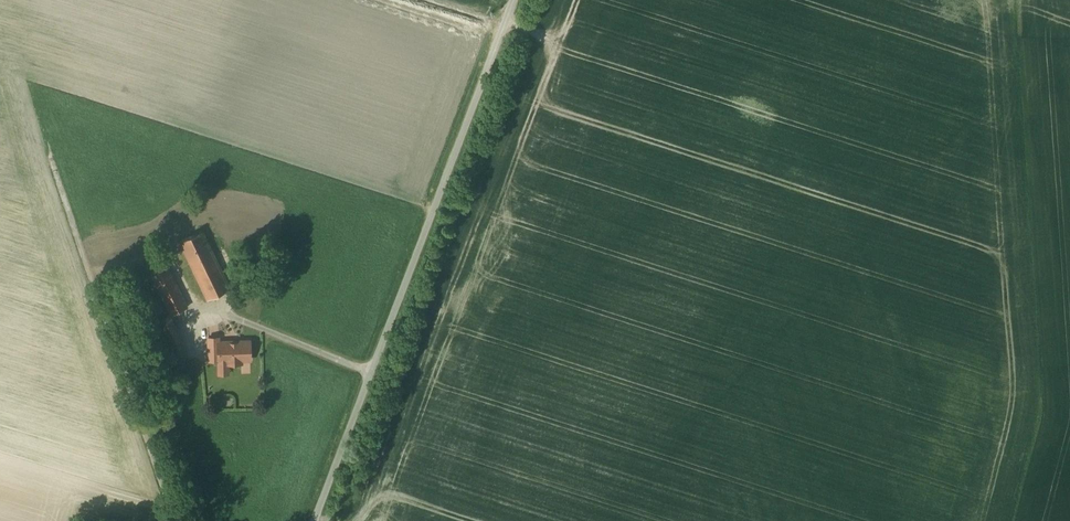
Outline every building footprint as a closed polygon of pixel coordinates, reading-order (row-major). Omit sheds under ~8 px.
[(202,225),(178,236),(205,294),(230,283),(202,225)] [(167,258),(147,268),(168,309),(187,299),(167,258)] [(218,342),(219,342),(218,337),(208,338),(209,361),(218,360),(218,342)] [(218,342),(218,360),(227,360),(227,363),(241,363),(241,360),(250,360),(249,341),(219,342),(218,342)]
